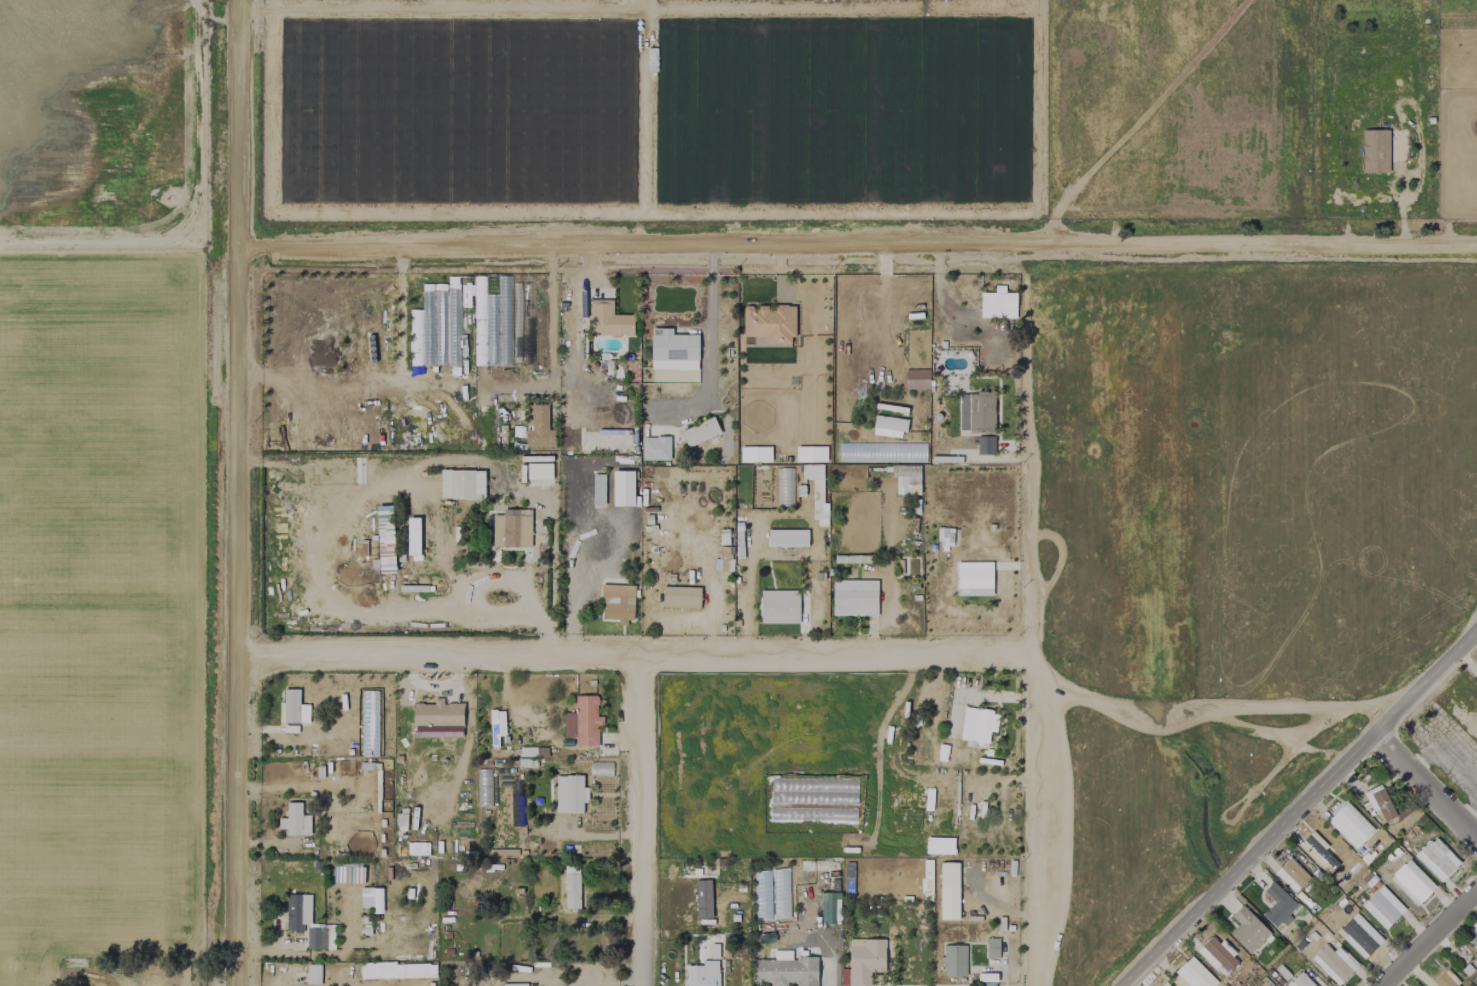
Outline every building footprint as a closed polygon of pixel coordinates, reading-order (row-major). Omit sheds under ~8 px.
[(1389,130),(1362,130),(1362,172),(1388,173),(1389,130)] [(409,310),(409,339),(410,339),(411,365),(420,365),(420,351),(432,351),(431,284),(421,284),(422,310),(409,310)] [(979,318),(1015,318),(1016,293),(1004,293),(1005,286),(994,285),(994,293),(980,293),(979,318)] [(633,315),(612,315),(612,300),(590,300),(590,335),(633,335),(633,315)] [(742,337),(764,337),(764,344),(794,344),(794,305),(773,305),(773,308),(757,307),(743,307),(742,337)] [(698,335),(672,335),(672,328),(650,329),(651,370),(698,369),(698,335)] [(958,431),(994,432),(995,393),(959,393),(958,431)] [(554,447),(554,430),(547,430),(547,405),(531,405),(531,430),(525,430),(525,447),(554,447)] [(872,435),(903,438),(905,419),(874,416),(872,435)] [(687,447),(720,433),(713,417),(680,431),(687,447)] [(669,437),(641,438),(641,460),(670,460),(669,437)] [(977,455),(994,454),(994,437),(976,437),(977,455)] [(770,462),(770,447),(740,447),(740,462),(770,462)] [(826,447),(796,447),(797,462),(826,461),(826,447)] [(551,463),(526,464),(527,480),(552,479),(551,463)] [(920,494),(920,465),(891,466),(891,477),(896,477),(896,495),(920,494)] [(440,498),(484,499),(484,471),(440,470),(440,498)] [(613,506),(634,505),(633,471),(612,471),(613,506)] [(605,474),(592,474),(592,505),(604,506),(605,474)] [(394,573),(393,506),(376,506),(378,573),(394,573)] [(531,547),(531,510),(503,509),(503,515),(492,515),(492,547),(531,547)] [(420,542),(420,522),(409,522),(410,542),(420,542)] [(937,543),(952,544),(953,528),(937,528),(937,543)] [(808,530),(767,530),(767,547),(807,547),(808,530)] [(992,596),(992,562),(956,562),(957,596),(992,596)] [(878,582),(833,580),(832,615),(877,617),(878,582)] [(601,619),(618,620),(617,623),(633,623),(634,585),(602,585),(601,619)] [(662,607),(699,608),(700,587),(663,586),(662,607)] [(798,624),(799,591),(760,590),(760,623),(798,624)] [(309,723),(309,705),(299,705),(299,690),(283,689),(283,703),(279,703),(279,713),(284,713),(283,723),(309,723)] [(597,746),(598,725),(603,726),(603,716),(597,716),(597,696),(575,696),(575,713),(564,713),(564,738),(575,738),(575,746),(597,746)] [(462,738),(462,704),(443,703),(443,698),(434,698),(434,704),(413,704),(413,737),(462,738)] [(960,740),(988,743),(989,731),(996,732),(998,711),(964,708),(960,740)] [(498,736),(504,736),(503,710),(489,711),(490,747),(498,747),(498,736)] [(540,757),(540,748),(526,747),(526,756),(540,757)] [(583,776),(556,776),(555,813),(582,813),(582,803),(587,803),(587,787),(582,787),(583,776)] [(1395,817),(1381,784),(1363,792),(1371,812),(1378,809),(1383,822),(1395,817)] [(1374,830),(1345,802),(1327,821),(1355,849),(1374,830)] [(301,803),(286,803),(286,818),(278,818),(278,829),(287,829),(287,835),(310,835),(310,815),(301,815),(301,803)] [(406,830),(407,811),(396,810),(396,830),(406,830)] [(1328,846),(1312,831),(1298,847),(1328,875),(1338,864),(1324,850),(1328,846)] [(1441,882),(1460,862),(1433,836),(1414,856),(1441,882)] [(1294,893),(1309,877),(1289,858),(1274,873),(1294,893)] [(1435,887),(1408,859),(1389,878),(1416,906),(1435,887)] [(940,920),(958,919),(958,863),(939,863),(940,920)] [(363,882),(363,867),(342,866),(341,881),(363,882)] [(579,909),(579,866),(564,866),(565,909),(579,909)] [(1290,917),(1288,915),(1297,905),(1272,881),(1262,891),(1274,902),(1261,915),(1277,930),(1290,917)] [(1384,930),(1405,910),(1381,886),(1361,905),(1384,930)] [(839,892),(819,893),(820,924),(840,924),(839,892)] [(311,895),(287,895),(286,932),(302,932),(302,924),(310,924),(311,895)] [(1270,934),(1242,905),(1231,916),(1239,924),(1229,934),(1249,954),(1270,934)] [(1382,940),(1356,913),(1337,932),(1363,959),(1382,940)] [(1463,934),(1476,948),(1476,920),(1463,934)] [(307,949),(333,949),(334,934),(325,934),(325,926),(307,925),(307,949)] [(1196,950),(1214,969),(1218,965),(1227,973),(1239,961),(1220,941),(1218,943),(1211,936),(1196,950)] [(849,939),(848,971),(841,971),(840,985),(848,985),(870,985),(870,972),(884,973),(885,940),(849,939)] [(999,958),(998,939),(986,939),(986,958),(999,958)] [(718,945),(709,944),(708,959),(718,960),(718,945)] [(1337,985),(1358,967),(1338,946),(1332,952),(1325,944),(1311,958),(1337,985)] [(965,945),(943,945),(943,976),(966,976),(965,945)] [(1190,957),(1169,980),(1175,985),(1214,985),(1218,982),(1190,957)] [(753,959),(753,982),(769,982),(769,985),(787,985),(787,982),(795,982),(795,985),(817,985),(817,959),(753,959)] [(701,961),(701,966),(686,966),(686,985),(718,985),(718,960),(701,961)] [(360,979),(429,977),(428,962),(360,965),(360,979)] [(320,985),(320,965),(306,965),(306,985),(320,985)] [(1447,969),(1433,982),(1436,985),(1457,985),(1456,985),(1460,982),(1447,969)] [(1301,971),(1286,985),(1287,985),(1314,985),(1301,971)]
